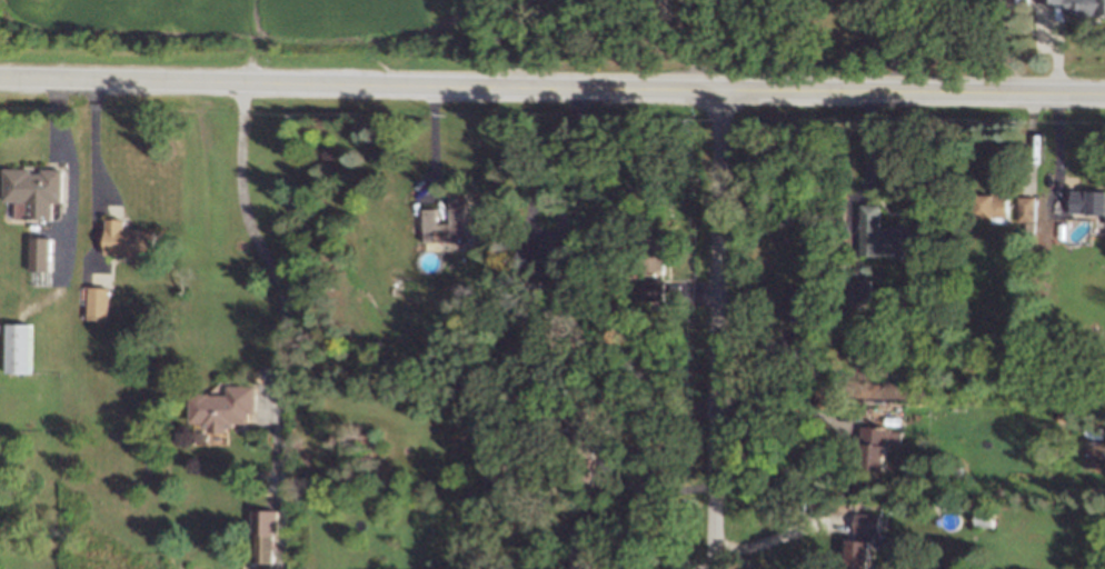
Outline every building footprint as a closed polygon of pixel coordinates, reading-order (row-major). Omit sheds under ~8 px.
[(1037,3),(1066,3),(1066,15),(1104,15),(1104,0),(1037,0),(1037,3)] [(62,203),(63,170),(4,168),(3,201),(16,201),(16,218),(53,219),(53,202),(62,203)] [(1071,190),(1071,213),(1104,213),(1104,191),(1071,190)] [(423,241),(471,240),(470,192),(448,192),(449,222),(436,222),(436,208),(423,208),(423,241)] [(1008,223),(1009,194),(982,194),(982,216),(992,216),(992,223),(1008,223)] [(1036,196),(1019,196),(1018,220),(1036,221),(1036,196)] [(880,204),(862,204),(861,255),(905,256),(905,247),(925,247),(926,224),(880,223),(880,204)] [(105,255),(158,256),(159,229),(124,228),(124,218),(107,218),(105,255)] [(51,270),(51,236),(31,236),(30,270),(51,270)] [(652,246),(652,272),(665,273),(666,246),(652,246)] [(643,302),(667,301),(666,278),(643,278),(643,302)] [(871,280),(855,280),(856,304),(872,303),(871,280)] [(109,320),(110,287),(90,286),(88,319),(109,320)] [(9,322),(33,323),(32,373),(7,372),(9,322)] [(190,422),(203,422),(203,430),(235,431),(235,422),(250,423),(250,412),(255,412),(256,386),(228,385),(228,393),(191,393),(190,422)] [(887,445),(901,445),(902,428),(864,427),(862,468),(886,469),(887,445)] [(276,562),(277,510),(256,509),(254,561),(276,562)] [(880,513),(855,512),(854,539),(849,539),(848,568),(870,568),(872,532),(879,532),(880,513)]
